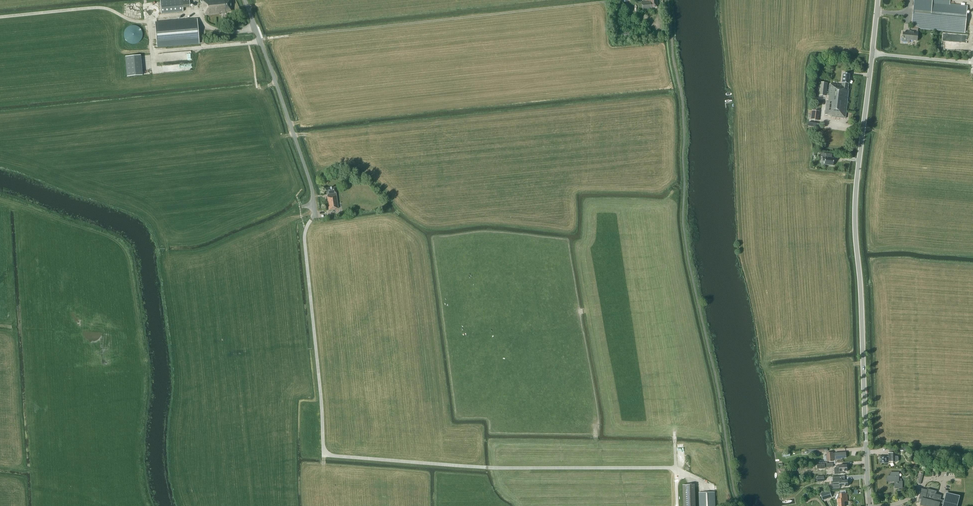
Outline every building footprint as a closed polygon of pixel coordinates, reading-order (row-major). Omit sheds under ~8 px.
[(161,13),(183,11),(182,7),(190,6),(189,0),(160,0),(161,13)] [(232,12),(231,0),(200,0),(201,3),(203,2),(203,11),(204,11),(204,15),(226,13),(226,12),(232,12)] [(657,0),(651,0),(651,2),(642,3),(643,10),(652,9),(652,8),(658,7),(657,0)] [(909,40),(913,41),(917,41),(918,28),(965,32),(967,7),(914,2),(912,27),(912,31),(910,31),(909,33),(903,32),(902,41),(909,42),(909,40)] [(199,44),(197,18),(155,22),(157,48),(199,44)] [(142,36),(143,35),(142,34),(142,33),(142,32),(142,31),(141,30),(140,29),(140,28),(139,27),(138,27),(137,26),(136,26),(135,26),(134,25),(133,25),(132,25),(131,26),(130,26),(129,26),(128,27),(127,27),(127,28),(126,29),(125,30),(124,31),(124,32),(124,33),(124,34),(124,35),(124,36),(124,37),(124,38),(125,39),(125,40),(126,41),(127,42),(128,42),(128,43),(129,43),(130,44),(131,44),(132,44),(133,44),(134,44),(135,44),(136,44),(137,43),(138,43),(139,42),(140,41),(141,41),(141,40),(141,39),(142,38),(142,37),(142,36)] [(139,55),(125,57),(127,77),(141,76),(139,55)] [(831,116),(831,117),(845,118),(849,90),(848,90),(850,74),(843,74),(842,86),(830,84),(828,98),(827,98),(825,115),(831,116)] [(826,96),(828,83),(820,82),(818,95),(826,96)] [(819,112),(812,111),(811,119),(818,120),(819,112)] [(826,155),(820,154),(820,157),(822,157),(821,161),(825,162),(825,165),(833,166),(834,159),(825,158),(826,155)] [(338,208),(335,187),(326,188),(327,194),(328,194),(328,197),(327,197),(329,210),(335,210),(334,209),(338,208)] [(832,458),(835,458),(835,460),(842,460),(841,458),(845,458),(845,452),(834,453),(832,453),(832,452),(826,453),(827,462),(832,461),(832,458)] [(895,457),(895,454),(888,454),(888,457),(880,457),(880,464),(889,464),(889,463),(895,463),(897,463),(898,462),(898,458),(897,457),(895,457)] [(839,465),(836,466),(836,469),(834,469),(834,474),(843,473),(843,471),(847,471),(846,465),(839,465)] [(899,473),(891,473),(891,477),(888,477),(888,482),(895,482),(895,489),(903,489),(903,482),(899,482),(899,473)] [(845,476),(832,477),(832,482),(834,481),(834,485),(839,485),(839,487),(848,486),(847,480),(845,480),(845,476)] [(695,484),(682,485),(683,505),(696,505),(695,484)] [(921,505),(924,505),(939,505),(940,503),(941,500),(942,496),(937,494),(937,491),(928,489),(928,490),(922,489),(921,495),(923,496),(921,505)] [(829,491),(821,494),(822,500),(831,497),(829,491)] [(715,492),(699,492),(699,505),(715,505),(715,492)] [(838,494),(836,499),(836,500),(838,499),(838,505),(844,505),(844,502),(847,501),(847,494),(838,494)] [(940,503),(945,505),(956,505),(958,498),(947,495),(946,501),(941,500),(940,503)]
